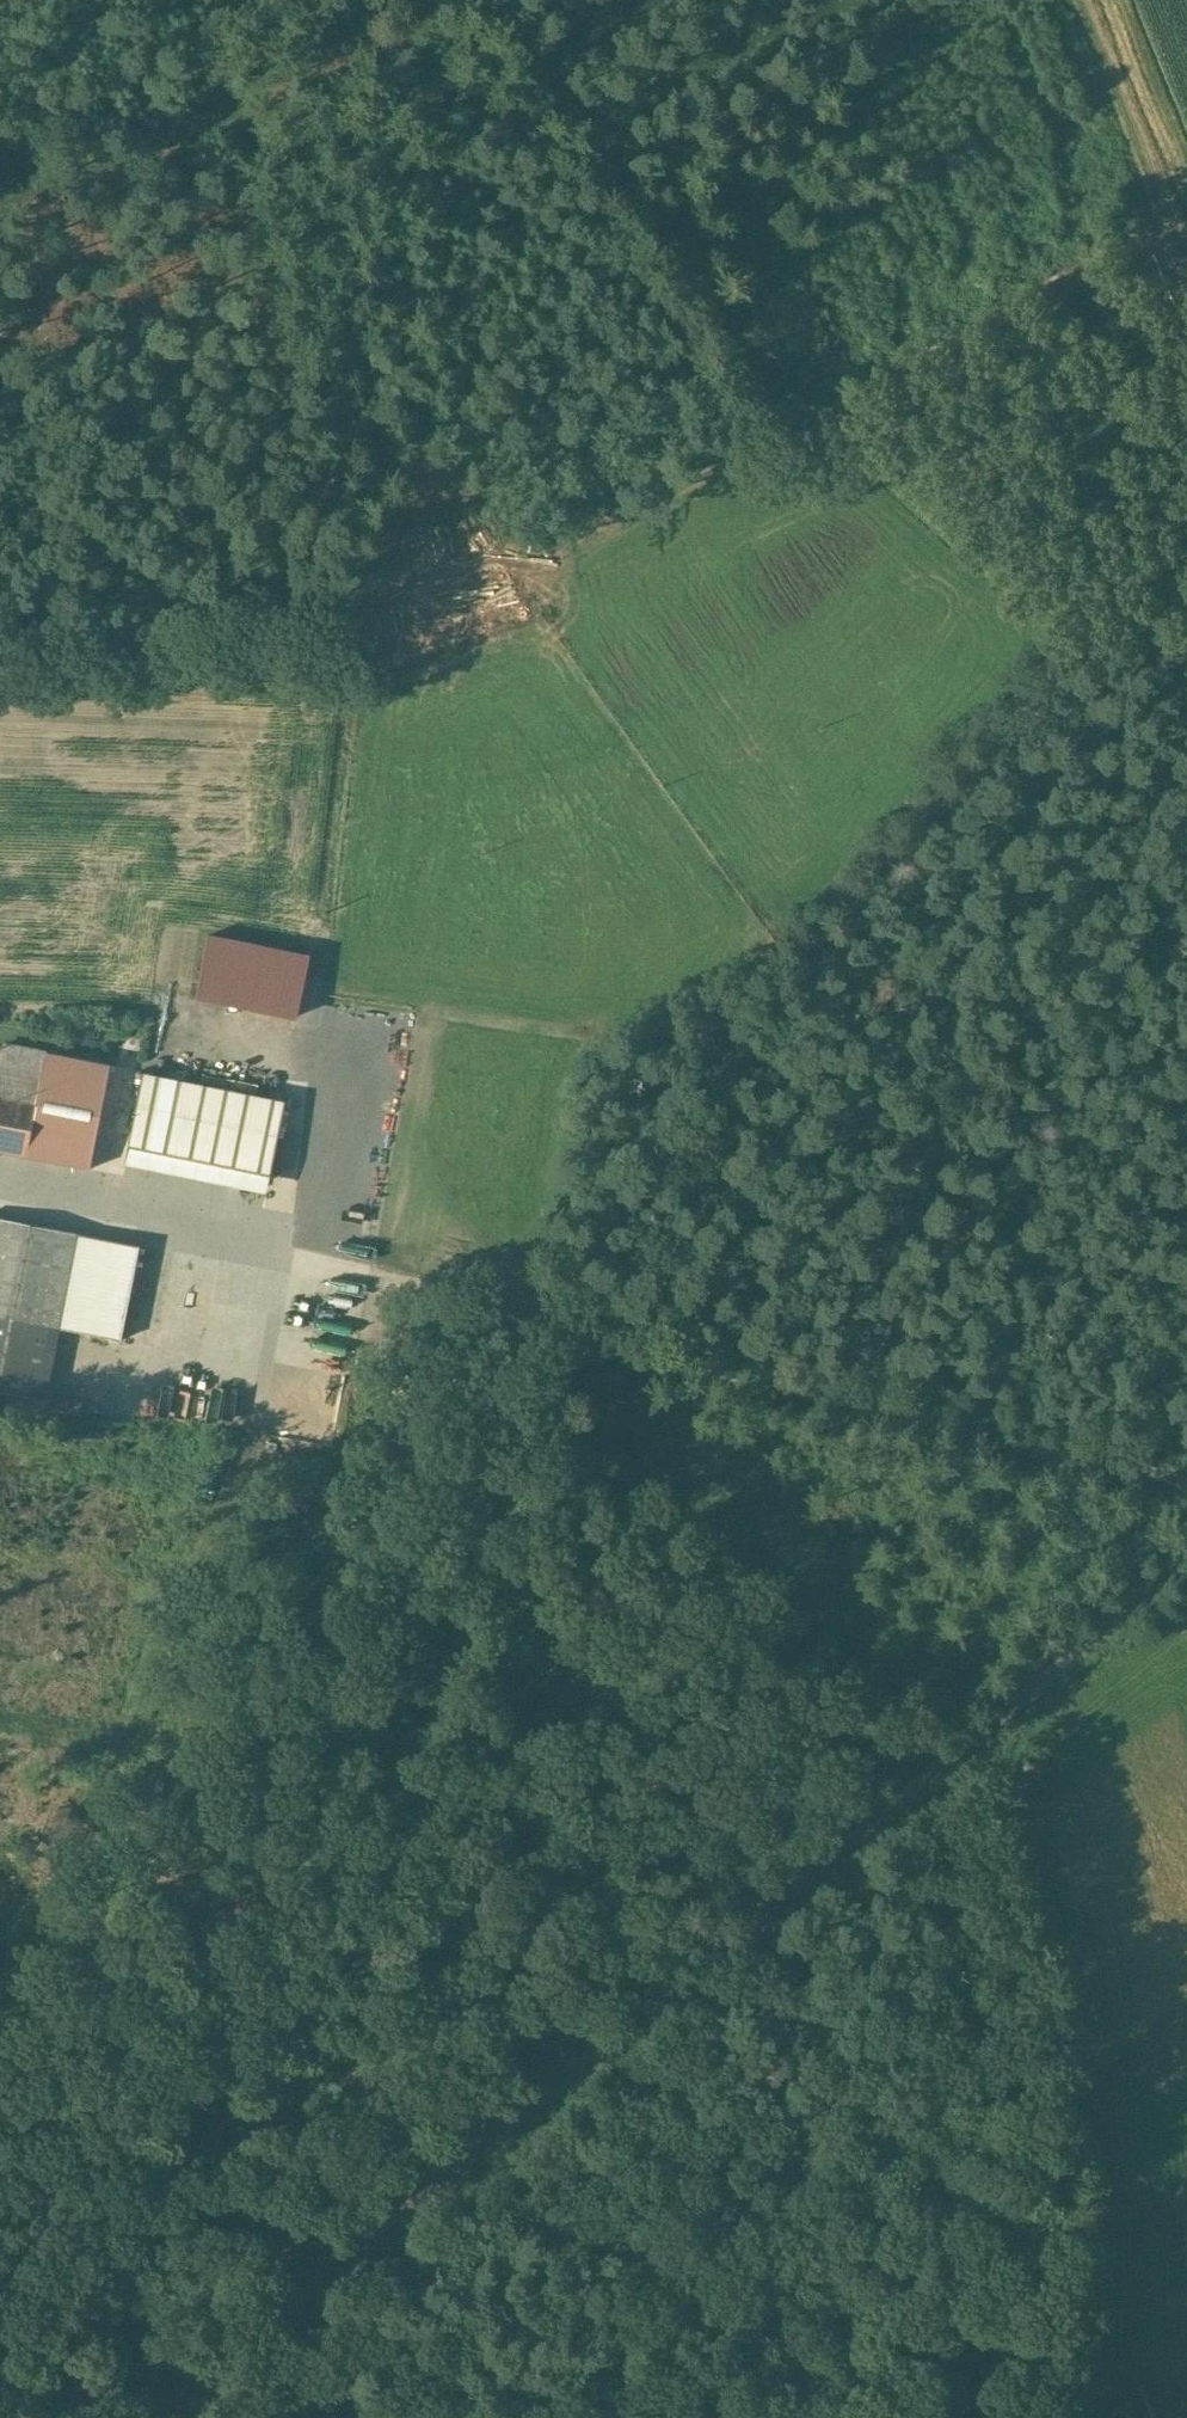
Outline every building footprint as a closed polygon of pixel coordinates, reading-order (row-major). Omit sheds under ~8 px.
[(209,934),(195,998),(296,1020),(310,955),(209,934)] [(4,1044),(0,1063),(0,1150),(25,1155),(47,1052),(4,1044)] [(110,1065),(47,1052),(25,1155),(25,1156),(90,1169),(110,1065)] [(285,1102),(143,1073),(125,1163),(267,1192),(285,1102)] [(0,1218),(0,1317),(59,1329),(60,1328),(79,1233),(0,1218)] [(79,1233),(60,1328),(121,1340),(139,1245),(79,1233)] [(45,1399),(59,1329),(0,1317),(0,1390),(45,1399)]
